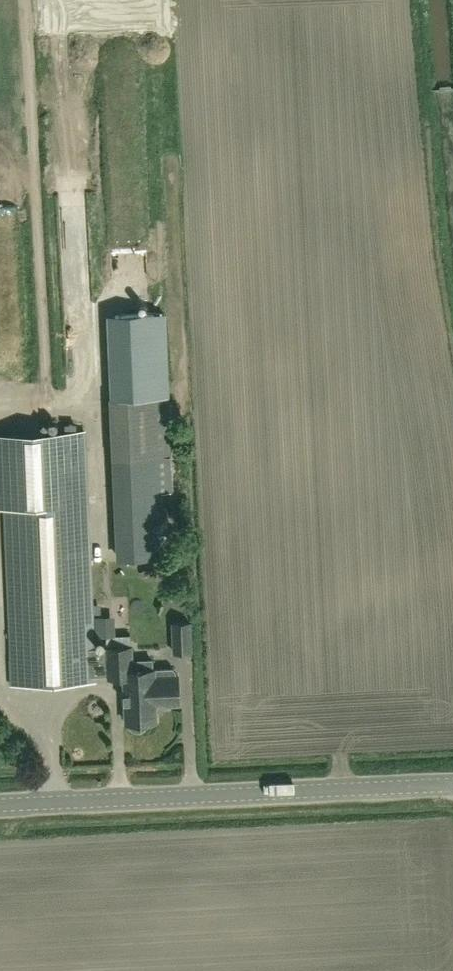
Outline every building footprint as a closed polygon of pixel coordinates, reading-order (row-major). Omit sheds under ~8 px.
[(119,559),(163,557),(157,396),(113,398),(119,559)] [(84,431),(0,435),(0,507),(4,507),(12,684),(95,681),(95,675),(108,675),(108,678),(124,677),(126,722),(129,722),(129,725),(132,728),(136,730),(140,730),(144,728),(146,724),(146,721),(156,721),(155,705),(179,704),(178,674),(175,674),(175,671),(172,668),(152,669),(152,659),(132,660),(132,646),(107,647),(107,660),(94,661),(84,431)] [(95,616),(96,637),(116,636),(115,615),(95,616)] [(174,652),(191,651),(190,622),(173,623),(174,652)]
